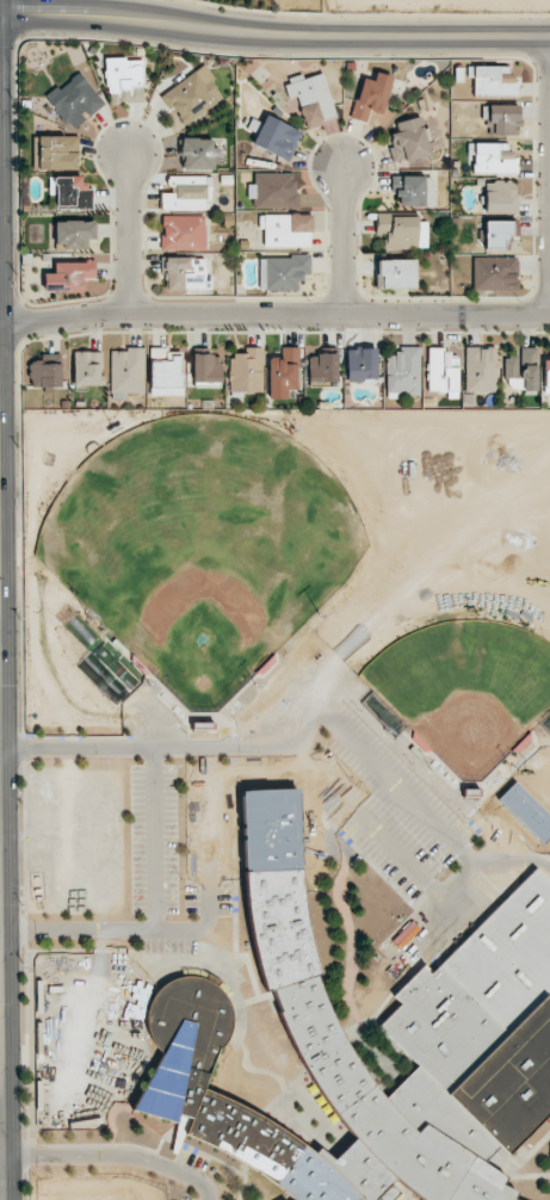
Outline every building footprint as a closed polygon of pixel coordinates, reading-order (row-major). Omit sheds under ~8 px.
[(105,59),(105,95),(119,95),(119,102),(143,102),(143,59),(105,59)] [(162,94),(184,126),(225,98),(202,66),(162,94)] [(473,77),(474,96),(517,95),(517,77),(509,77),(509,66),(468,67),(468,77),(473,77)] [(71,131),(105,104),(79,71),(45,98),(71,131)] [(383,114),(392,76),(375,72),(373,80),(361,77),(351,118),(366,122),(369,111),(383,114)] [(288,99),(297,97),(305,126),(335,119),(324,73),(303,78),(303,76),(284,81),(288,99)] [(519,105),(485,105),(485,136),(519,136),(519,105)] [(252,144),(288,162),(303,132),(266,115),(252,144)] [(431,155),(423,117),(397,122),(399,132),(390,134),(392,146),(389,147),(392,163),(431,155)] [(78,170),(78,136),(38,136),(39,170),(78,170)] [(216,139),(182,138),(181,170),(215,170),(216,139)] [(508,143),(472,143),(471,173),(516,174),(516,151),(508,151),(508,143)] [(249,208),(296,208),(296,173),(253,173),(253,184),(249,184),(249,208)] [(49,195),(55,195),(56,209),(92,209),(92,185),(82,186),(82,176),(49,177),(49,195)] [(160,193),(161,211),(212,209),(211,176),(174,177),(174,193),(160,193)] [(391,178),(391,191),(398,191),(398,206),(432,206),(431,192),(430,177),(391,178)] [(485,214),(517,213),(516,181),(484,181),(485,214)] [(262,247),(311,246),(311,214),(261,215),(262,247)] [(161,250),(205,251),(206,216),(162,215),(161,250)] [(385,249),(427,249),(427,229),(418,229),(418,215),(376,215),(376,235),(385,235),(385,249)] [(54,221),(55,250),(88,249),(87,239),(95,239),(95,221),(54,221)] [(511,222),(485,221),(484,249),(502,249),(502,234),(510,234),(511,222)] [(259,257),(259,291),(301,290),(301,274),(310,274),(310,256),(259,257)] [(166,288),(210,289),(211,277),(205,277),(205,258),(164,257),(163,276),(166,276),(166,288)] [(472,257),(473,290),(517,289),(517,257),(472,257)] [(377,288),(415,289),(416,260),(378,259),(377,288)] [(44,290),(86,291),(86,278),(95,278),(96,262),(54,261),(54,273),(44,273),(44,290)] [(386,394),(421,394),(420,346),(395,347),(395,356),(386,356),(386,394)] [(144,347),(126,348),(126,351),(110,351),(111,400),(126,400),(125,393),(144,393),(144,347)] [(269,358),(269,399),(287,399),(287,390),(299,390),(298,347),(282,347),(282,358),(269,358)] [(465,392),(496,393),(498,347),(466,347),(465,392)] [(262,348),(244,348),(244,353),(230,353),(230,392),(263,392),(262,348)] [(537,348),(520,348),(520,356),(506,356),(506,390),(537,390),(537,348)] [(347,349),(346,382),(376,383),(377,349),(347,349)] [(458,398),(458,358),(451,358),(451,349),(428,349),(428,391),(447,391),(447,398),(458,398)] [(150,395),(182,395),(182,350),(150,350),(150,395)] [(73,385),(101,385),(102,351),(74,351),(73,385)] [(308,352),(309,383),(338,382),(337,351),(308,352)] [(221,387),(222,355),(194,353),(193,386),(221,387)] [(61,387),(60,354),(42,355),(43,360),(29,361),(30,388),(61,387)] [(242,837),(242,854),(288,852),(288,836),(242,837)] [(534,867),(549,883),(549,1114),(511,1155),(501,1144),(484,1161),(508,1176),(503,1183),(519,1190),(514,1199),(517,1199),(426,1199),(413,1190),(397,1177),(391,1182),(403,1194),(397,1199),(376,1199),(296,1199),(289,1193),(273,1180),(249,1164),(223,1149),(187,1132),(193,1118),(181,1113),(179,1121),(134,1109),(162,1052),(155,1044),(150,1035),(147,1023),(148,1012),(152,1000),(157,990),(165,984),(173,978),(179,976),(179,970),(190,969),(197,969),(202,971),(208,972),(217,978),(225,984),(230,990),(231,992),(225,996),(230,1006),(233,1012),(233,1021),(231,1031),(228,1039),(223,1046),(218,1049),(206,1088),(222,1095),(241,1103),(254,1111),(276,1124),(290,1133),(304,1143),(316,1152),(321,1148),(335,1159),(358,1137),(340,1115),(330,1101),(321,1087),(307,1066),(298,1049),(289,1031),(282,1010),(284,1009),(276,988),(270,990),(264,973),(260,957),(257,944),(252,921),(249,904),(248,886),(247,870),(302,867),(303,883),(305,901),(308,914),(311,934),(315,950),(320,963),(322,972),(317,973),(321,983),(326,996),(336,1019),(345,1037),(357,1056),(367,1072),(376,1083),(387,1096),(418,1064),(378,1025),(402,1002),(394,995),(422,964),(430,972),(534,867)]
